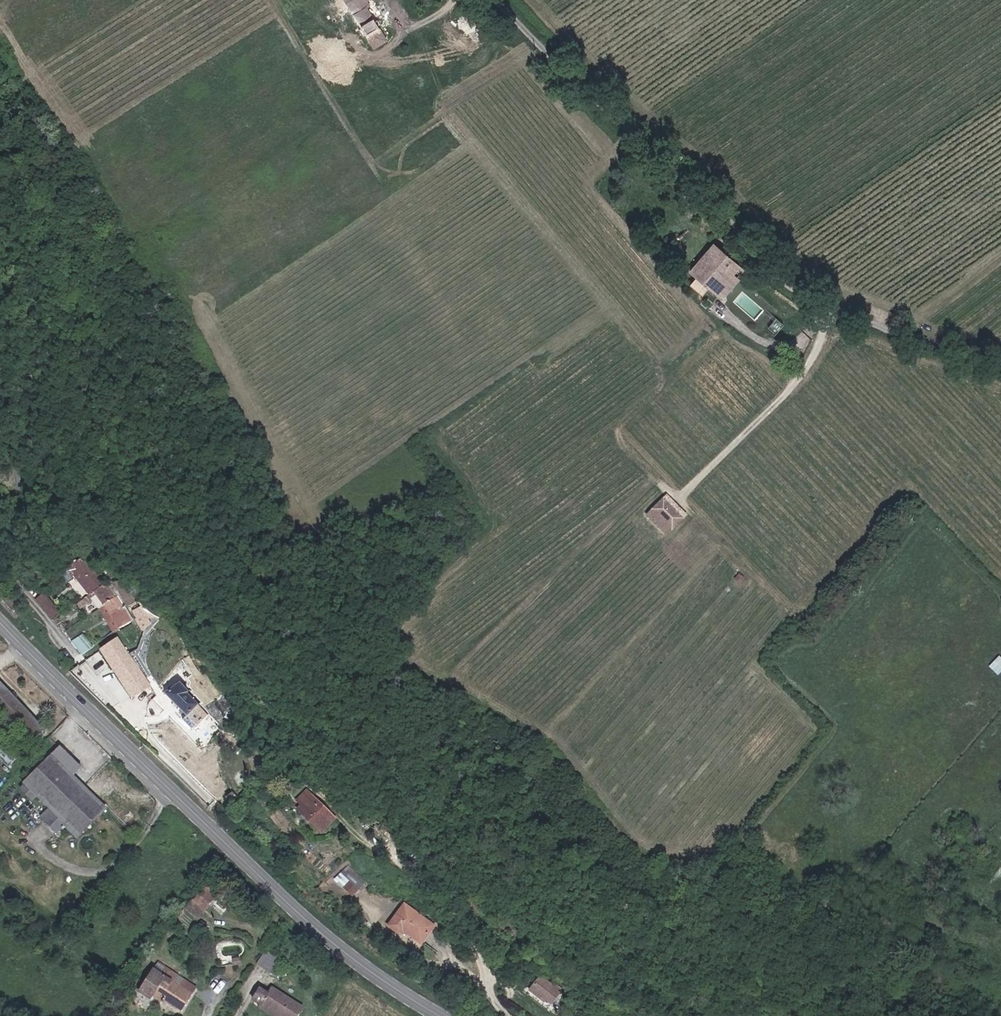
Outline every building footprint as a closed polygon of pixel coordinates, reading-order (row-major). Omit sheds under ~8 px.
[(378,49),(392,40),(370,6),(367,0),(348,0),(378,49)] [(746,269),(718,245),(693,274),(721,298),(746,269)] [(810,331),(813,327),(808,323),(805,327),(810,331)] [(685,519),(664,498),(646,515),(667,537),(685,519)] [(109,582),(87,555),(72,567),(92,593),(114,630),(134,618),(112,582),(109,582)] [(126,576),(116,582),(131,606),(141,599),(126,576)] [(48,592),(38,599),(52,619),(62,612),(48,592)] [(147,603),(133,608),(140,628),(155,623),(147,603)] [(84,634),(72,643),(82,656),(94,647),(84,634)] [(153,684),(124,641),(106,653),(128,685),(135,695),(153,684)] [(1000,670),(1000,656),(1000,655),(990,665),(998,674),(1000,670)] [(49,727),(0,677),(0,708),(33,742),(49,727)] [(190,687),(180,678),(167,690),(205,728),(216,717),(188,689),(190,687)] [(84,765),(65,745),(26,781),(50,806),(42,813),(60,832),(68,825),(81,839),(112,810),(76,772),(84,765)] [(322,829),(336,815),(310,788),(300,797),(304,801),(299,806),(322,829)] [(356,895),(363,887),(353,879),(346,887),(356,895)] [(201,892),(188,907),(200,916),(212,901),(201,892)] [(425,940),(436,924),(407,903),(392,923),(403,931),(407,927),(425,940)] [(270,955),(263,965),(278,975),(285,965),(270,955)] [(177,978),(181,973),(170,966),(165,972),(157,967),(144,987),(157,996),(160,991),(184,1008),(196,991),(177,978)] [(199,986),(181,973),(177,978),(196,991),(199,986)] [(554,1002),(565,988),(555,980),(553,982),(542,975),(532,990),(542,997),(544,995),(554,1002)] [(274,985),(270,990),(262,985),(253,998),(262,1003),(263,1002),(284,1015),(301,1015),(307,1007),(274,985)]
